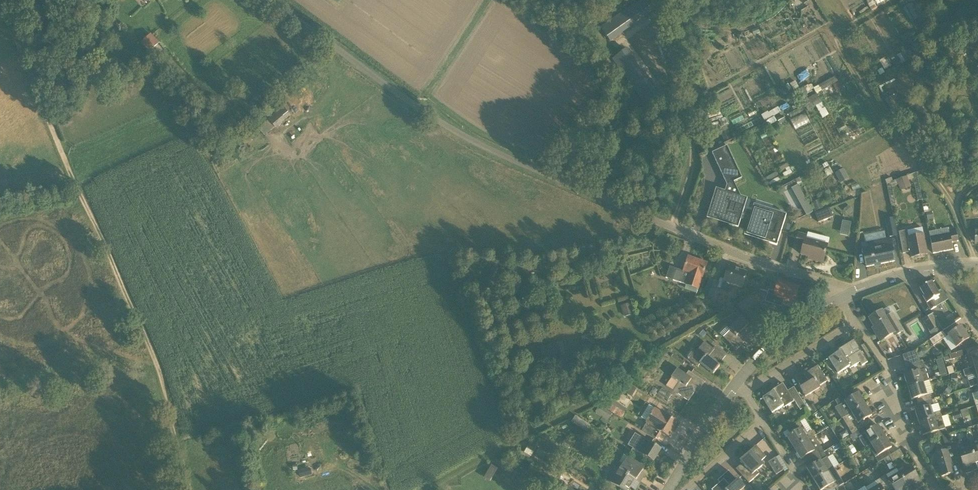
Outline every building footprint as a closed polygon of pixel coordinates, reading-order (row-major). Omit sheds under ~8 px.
[(601,24),(610,37),(649,11),(642,0),(636,0),(601,24)] [(150,51),(160,42),(152,33),(142,43),(150,51)] [(627,45),(614,53),(639,93),(651,85),(627,45)] [(820,89),(829,86),(827,81),(818,84),(820,89)] [(909,99),(903,90),(894,96),(891,91),(885,96),(887,100),(895,112),(907,104),(905,101),(909,99)] [(823,117),(829,113),(816,93),(804,101),(808,109),(815,105),(823,117)] [(764,119),(781,113),(779,107),(761,114),(764,119)] [(263,135),(289,115),(283,108),(257,128),(263,135)] [(727,147),(712,153),(727,185),(741,179),(727,147)] [(836,173),(839,178),(847,174),(844,168),(836,173)] [(919,184),(917,172),(893,181),(887,183),(891,205),(896,204),(892,186),(899,184),(900,191),(911,187),(909,180),(913,179),(915,185),(918,201),(922,200),(919,184)] [(763,241),(777,245),(786,216),(776,212),(774,218),(756,213),(754,218),(742,214),(744,208),(740,207),(742,200),(731,196),(732,193),(716,189),(707,217),(716,220),(716,218),(730,222),(729,224),(738,227),(740,221),(749,224),(747,232),(764,238),(763,241)] [(821,202),(812,205),(815,211),(823,208),(821,202)] [(813,212),(809,205),(802,208),(806,215),(813,212)] [(849,205),(844,209),(848,215),(854,210),(849,205)] [(819,222),(832,217),(829,208),(815,214),(819,222)] [(839,233),(848,235),(851,222),(842,220),(839,233)] [(889,236),(897,234),(894,223),(887,224),(889,236)] [(927,254),(922,228),(907,231),(907,230),(899,232),(903,253),(911,252),(911,257),(927,254)] [(948,230),(949,234),(930,238),(933,253),(953,249),(952,242),(958,241),(956,228),(948,230)] [(827,245),(829,238),(809,233),(807,240),(805,239),(806,236),(798,234),(796,245),(803,247),(801,255),(813,258),(812,260),(823,263),(827,245)] [(891,239),(882,241),(862,245),(866,267),(895,261),(892,246),(891,239)] [(699,289),(707,263),(688,257),(683,272),(677,270),(673,280),(686,285),(699,289)] [(490,265),(480,289),(487,293),(492,283),(491,282),(497,268),(490,265)] [(724,280),(720,279),(718,282),(710,279),(703,295),(712,299),(717,287),(721,288),(721,290),(729,292),(731,285),(742,288),(747,272),(728,266),(724,280)] [(793,302),(798,287),(779,281),(776,290),(776,292),(768,290),(765,301),(775,305),(778,297),(793,302)] [(931,310),(936,307),(932,300),(939,295),(931,281),(920,288),(925,295),(923,296),(931,310)] [(630,303),(622,306),(625,316),(633,314),(630,303)] [(887,317),(883,310),(869,319),(877,332),(875,333),(880,341),(894,333),(895,336),(903,331),(893,314),(887,317)] [(938,333),(942,331),(940,327),(941,326),(933,313),(928,316),(938,333)] [(938,333),(928,316),(922,320),(930,332),(931,331),(934,336),(938,333)] [(757,335),(748,326),(749,325),(743,318),(730,329),(727,327),(720,334),(736,350),(748,339),(750,341),(757,335)] [(956,348),(969,338),(961,326),(948,336),(956,348)] [(700,328),(696,332),(703,338),(707,334),(700,328)] [(934,345),(946,337),(942,331),(938,333),(934,336),(935,337),(930,340),(934,345)] [(592,339),(584,343),(587,348),(595,344),(592,339)] [(704,342),(694,355),(691,352),(687,359),(698,367),(700,364),(713,374),(720,366),(718,365),(726,355),(715,346),(713,349),(704,342)] [(868,362),(855,342),(850,346),(849,343),(842,347),(843,349),(829,358),(838,374),(849,367),(850,368),(860,362),(862,365),(868,362)] [(559,343),(540,346),(543,359),(561,355),(559,343)] [(967,355),(971,368),(977,366),(977,346),(949,355),(949,356),(943,357),(945,361),(967,355)] [(941,349),(935,355),(938,358),(944,353),(941,349)] [(906,367),(920,363),(916,350),(903,355),(905,361),(906,367)] [(928,381),(922,363),(920,363),(906,367),(908,374),(904,375),(908,387),(928,381)] [(827,381),(818,366),(804,374),(803,371),(795,376),(801,387),(800,388),(805,396),(820,387),(819,386),(827,381)] [(977,386),(977,385),(977,366),(971,368),(963,370),(965,377),(973,374),(977,386)] [(945,367),(938,369),(939,372),(940,376),(941,376),(947,374),(945,367)] [(688,377),(677,370),(672,378),(666,386),(673,391),(688,401),(697,388),(700,390),(705,382),(692,373),(688,377)] [(932,400),(930,394),(933,393),(929,381),(928,381),(908,387),(912,400),(916,398),(918,404),(932,400)] [(783,408),(794,401),(783,383),(776,388),(777,389),(763,398),(772,413),(781,408),(783,406),(783,408)] [(632,385),(627,394),(632,397),(637,388),(632,385)] [(949,386),(945,393),(949,396),(953,389),(949,386)] [(627,409),(609,398),(613,393),(608,390),(603,399),(602,398),(598,404),(621,418),(627,409)] [(842,418),(865,404),(859,393),(855,396),(851,391),(839,398),(835,401),(838,405),(844,402),(851,413),(842,418)] [(800,410),(806,406),(799,395),(793,398),(800,410)] [(933,413),(931,406),(933,405),(932,400),(918,404),(920,410),(915,411),(919,423),(941,416),(940,411),(933,413)] [(858,431),(871,423),(868,418),(872,415),(865,404),(842,418),(852,434),(858,431)] [(604,409),(600,415),(608,420),(612,414),(604,409)] [(665,415),(655,409),(646,422),(647,423),(642,431),(655,440),(656,438),(658,439),(661,434),(659,433),(660,431),(669,436),(673,430),(675,431),(679,425),(677,423),(677,422),(666,415),(665,415)] [(966,409),(960,410),(962,417),(968,415),(966,409)] [(960,412),(952,414),(954,420),(961,418),(960,412)] [(929,440),(942,436),(947,434),(944,427),(941,416),(919,423),(923,435),(927,434),(929,440)] [(794,448),(814,436),(811,431),(808,433),(801,422),(788,430),(791,435),(787,437),(794,448)] [(871,423),(858,431),(862,435),(859,437),(865,448),(868,446),(868,447),(885,436),(878,425),(874,428),(871,423)] [(643,438),(635,433),(628,445),(633,448),(631,451),(637,455),(642,458),(644,455),(653,461),(661,449),(643,438)] [(947,434),(942,436),(945,445),(951,444),(948,434),(947,434)] [(808,462),(824,452),(814,436),(794,448),(801,459),(805,457),(808,462)] [(878,462),(891,455),(888,450),(892,447),(885,436),(868,447),(878,462)] [(530,441),(526,448),(533,452),(537,445),(530,441)] [(956,442),(951,444),(956,459),(960,457),(966,474),(977,470),(977,469),(971,448),(959,451),(956,442)] [(942,477),(954,473),(950,460),(956,459),(951,444),(945,445),(947,451),(935,455),(942,477)] [(762,465),(760,462),(766,457),(756,445),(749,452),(749,453),(740,461),(742,464),(736,469),(749,483),(759,473),(756,470),(762,465)] [(895,461),(903,456),(900,449),(891,455),(895,461)] [(814,480),(833,468),(824,452),(808,462),(811,467),(807,469),(814,480)] [(570,458),(567,462),(573,465),(577,459),(573,457),(570,458)] [(645,467),(628,457),(623,465),(620,463),(617,468),(640,482),(645,474),(642,472),(645,467)] [(768,463),(776,475),(783,470),(776,458),(768,463)] [(922,486),(910,466),(900,473),(910,489),(916,489),(922,486)] [(640,482),(617,468),(609,481),(623,489),(628,489),(630,487),(634,489),(636,489),(640,482)] [(835,489),(843,484),(844,484),(833,468),(814,480),(820,489),(822,489),(824,489),(825,489),(834,489),(835,489)] [(564,470),(559,480),(568,485),(573,476),(564,470)] [(728,471),(721,477),(723,479),(712,489),(741,489),(745,487),(738,479),(737,480),(728,471)] [(900,473),(889,479),(886,475),(882,478),(889,489),(890,489),(894,488),(895,489),(910,489),(900,473)] [(523,476),(519,481),(525,484),(528,479),(523,476)] [(882,478),(866,488),(867,489),(889,489),(882,478)]
